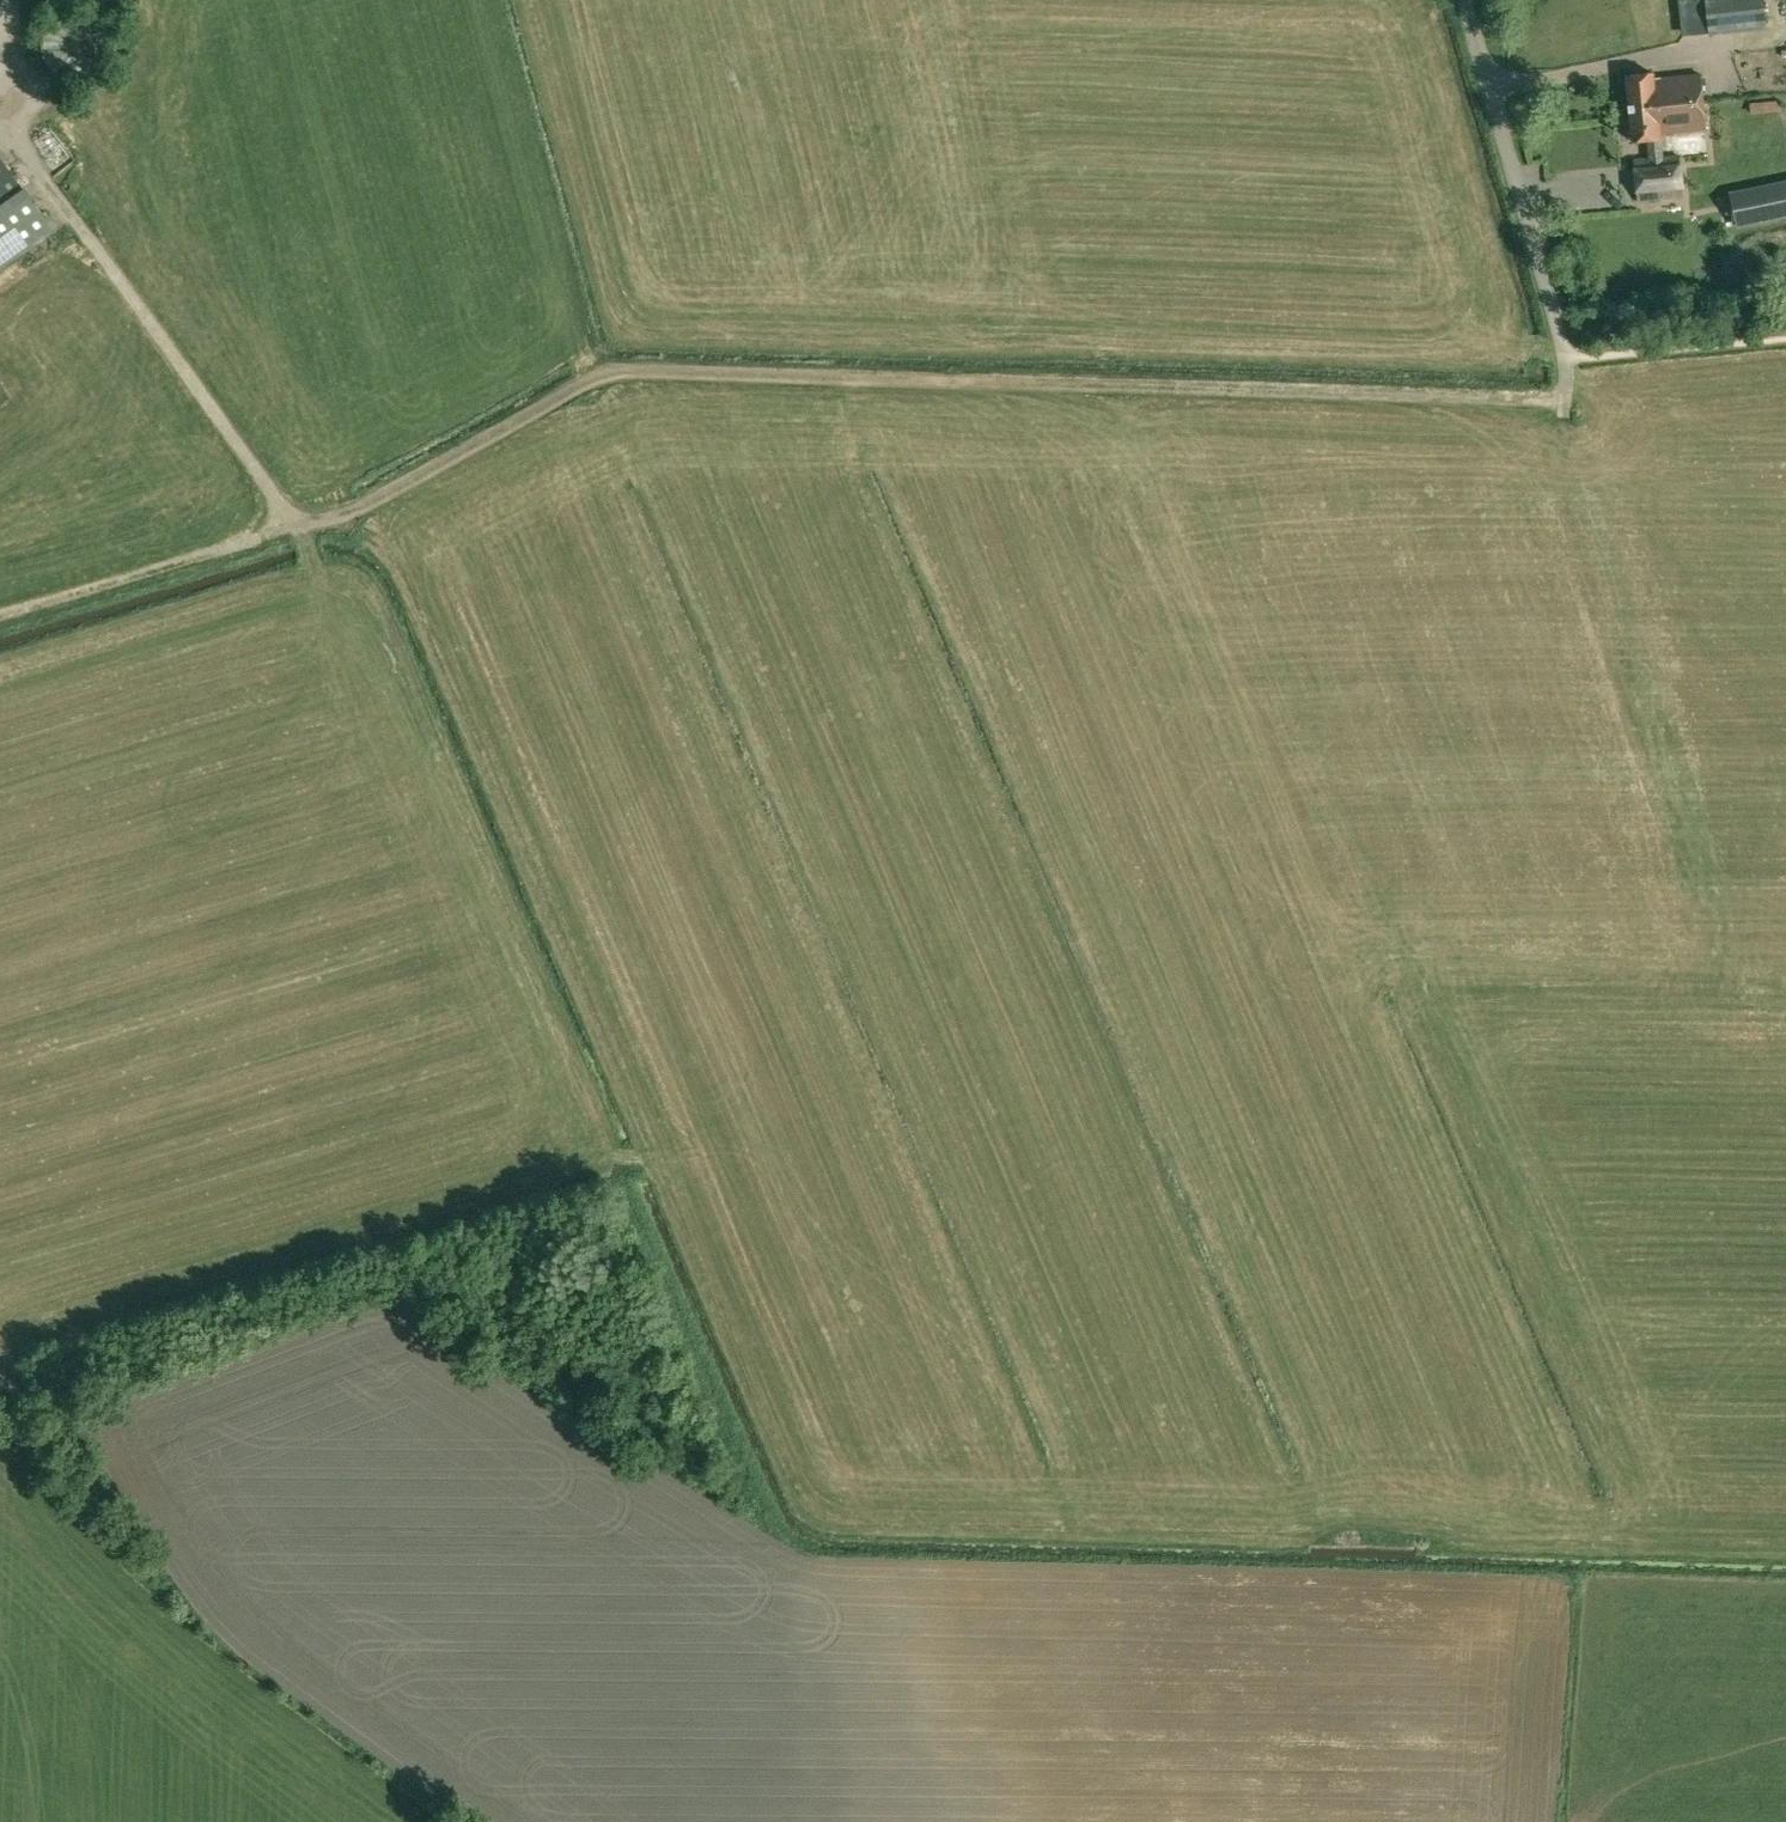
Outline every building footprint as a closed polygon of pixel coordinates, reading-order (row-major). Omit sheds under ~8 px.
[(1709,33),(1766,27),(1763,0),(1705,0),(1709,33)] [(43,58),(45,62),(46,64),(50,68),(51,70),(53,72),(58,75),(62,77),(67,79),(70,79),(75,80),(78,80),(83,79),(85,79),(88,78),(90,77),(93,76),(97,73),(99,71),(103,68),(104,66),(106,63),(107,61),(108,59),(109,56),(110,54),(111,51),(111,46),(111,44),(111,41),(111,38),(110,36),(110,33),(109,31),(107,27),(105,25),(104,23),(102,21),(100,19),(98,17),(94,14),(89,12),(87,11),(82,9),(79,9),(77,9),(72,9),(69,10),(64,11),(59,13),(57,14),(53,18),(51,19),(49,21),(47,23),(46,25),(45,28),(43,30),(43,32),(42,35),(41,37),(41,40),(40,43),(40,45),(41,48),(41,50),(41,53),(42,55),(43,58)] [(1659,132),(1705,128),(1700,73),(1653,78),(1653,72),(1626,75),(1632,141),(1660,138),(1659,132)] [(1749,103),(1750,113),(1782,111),(1781,100),(1749,103)] [(58,171),(76,164),(65,134),(47,140),(58,171)] [(1682,196),(1679,155),(1634,159),(1638,200),(1682,196)] [(51,231),(0,160),(0,267),(51,231)] [(1785,169),(1730,181),(1728,181),(1737,226),(1785,215),(1785,169)]
